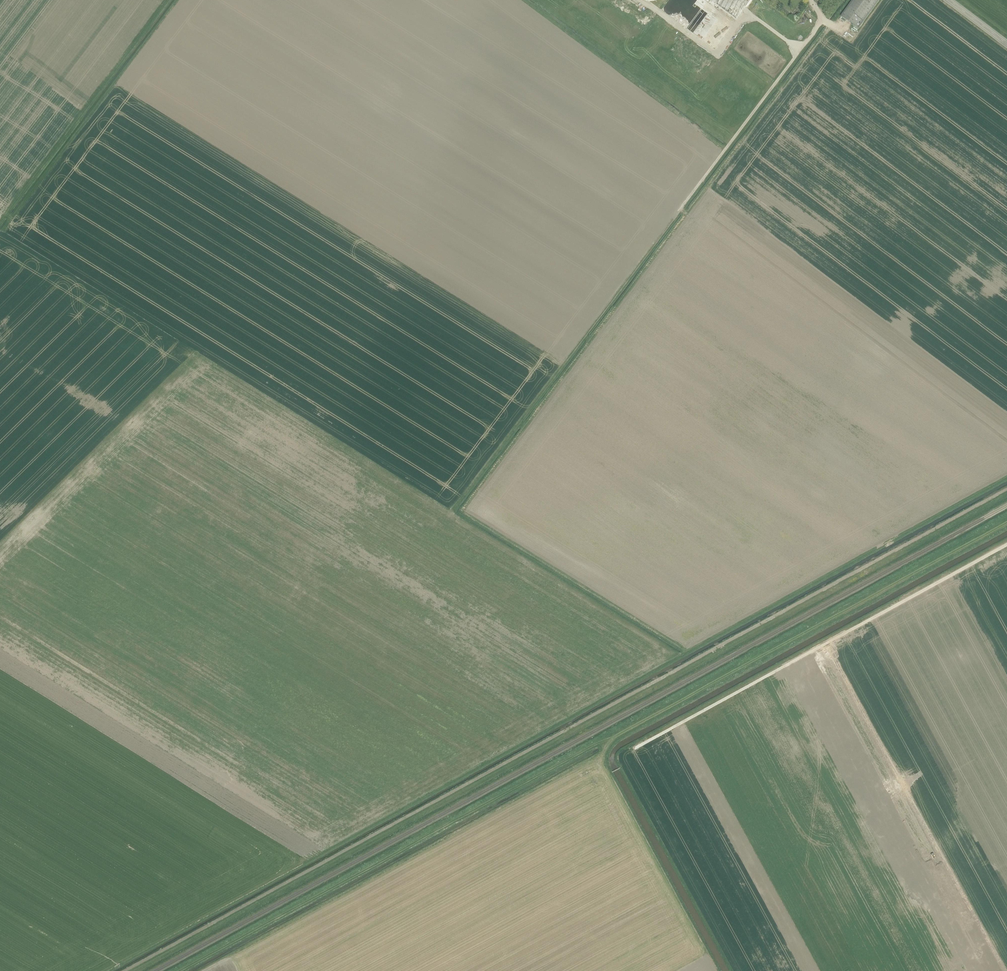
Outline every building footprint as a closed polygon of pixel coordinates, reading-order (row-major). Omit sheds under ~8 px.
[(715,5),(736,20),(751,0),(719,0),(715,5)] [(841,17),(858,30),(880,0),(853,0),(841,17)]
